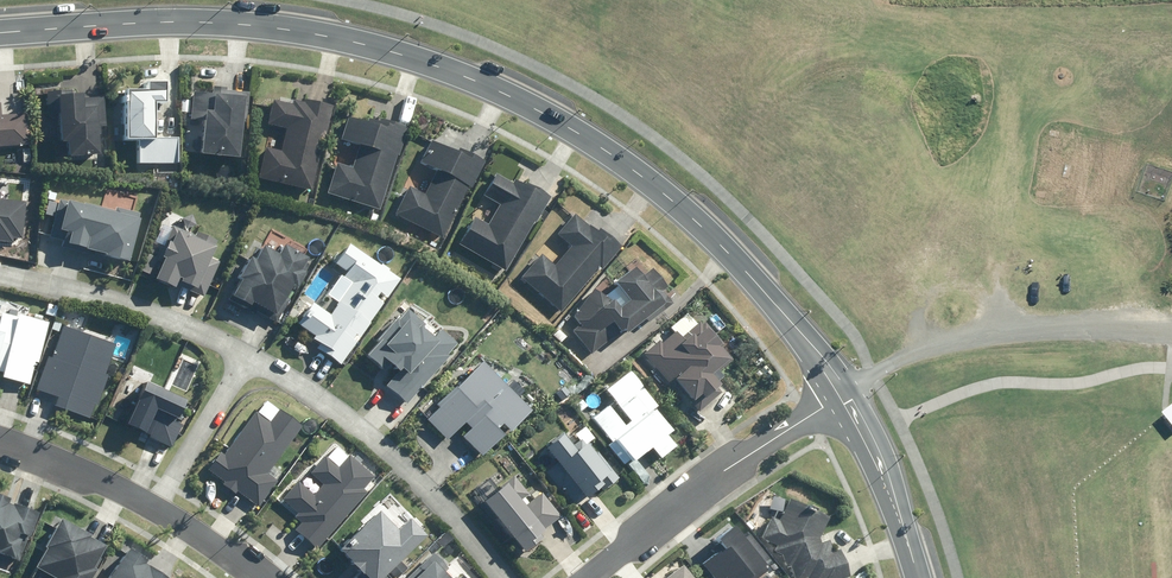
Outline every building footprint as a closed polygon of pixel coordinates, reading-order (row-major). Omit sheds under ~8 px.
[(146,91),(125,90),(124,140),(137,140),(137,164),(179,165),(179,138),(153,137),(154,104),(167,104),(167,84),(146,83),(146,91)] [(212,94),(192,92),(189,119),(205,121),(201,155),(239,160),(244,120),(249,120),(252,93),(226,90),(227,88),(213,86),(212,94)] [(58,110),(59,141),(68,141),(69,157),(107,155),(105,96),(81,97),(80,88),(46,90),(47,110),(58,110)] [(312,191),(333,106),(303,99),(302,102),(292,100),(291,104),(273,100),(267,124),(286,128),(281,151),(265,147),(257,178),(312,191)] [(28,146),(27,114),(1,115),(0,104),(0,147),(28,146)] [(379,211),(408,128),(374,116),(371,123),(347,115),(338,140),(359,147),(352,167),(335,161),(325,192),(379,211)] [(445,241),(486,161),(459,147),(456,152),(432,139),(419,164),(435,172),(425,193),(409,185),(393,215),(445,241)] [(505,270),(550,197),(517,176),(512,185),(496,175),(483,196),(499,206),(489,223),(476,215),(459,242),(505,270)] [(12,242),(13,238),(21,239),(25,203),(1,201),(2,194),(0,194),(0,241),(12,242)] [(116,206),(114,211),(68,199),(60,231),(69,233),(66,244),(131,261),(144,213),(116,206)] [(622,247),(600,227),(597,230),(578,213),(558,234),(571,247),(555,264),(541,252),(519,275),(560,313),(622,247)] [(160,256),(165,258),(155,280),(175,288),(176,284),(205,295),(218,262),(210,259),(218,241),(199,233),(197,238),(172,228),(160,256)] [(249,258),(238,277),(241,279),(231,297),(249,307),(252,302),(264,309),(261,313),(277,322),(290,299),(286,296),(292,287),(296,289),(305,272),(302,270),(309,257),(285,244),(279,255),(261,245),(253,260),(249,258)] [(399,280),(349,244),(335,266),(346,274),(344,278),(351,283),(329,316),(310,303),(296,325),(314,337),(312,339),(319,344),(316,349),(342,366),(399,280)] [(159,259),(147,253),(139,269),(151,275),(159,259)] [(648,323),(672,303),(663,293),(668,289),(650,268),(641,276),(633,267),(613,284),(621,293),(612,301),(610,298),(606,302),(597,292),(571,315),(580,324),(571,332),(592,356),(609,341),(603,334),(613,325),(624,337),(645,319),(648,323)] [(397,371),(384,385),(405,403),(457,344),(410,302),(365,352),(384,369),(388,363),(397,371)] [(30,385),(47,324),(0,311),(0,377),(30,385)] [(646,332),(636,342),(661,369),(665,366),(686,393),(703,380),(694,367),(716,350),(704,334),(707,333),(691,314),(669,331),(663,322),(648,334),(646,332)] [(90,418),(115,347),(59,327),(37,390),(59,398),(56,406),(90,418)] [(484,361),(436,406),(439,409),(426,421),(445,442),(464,424),(469,429),(461,438),(481,459),(504,437),(498,429),(503,424),(510,431),(531,412),(484,361)] [(186,401),(144,383),(126,425),(173,445),(184,421),(178,419),(186,401)] [(608,403),(591,417),(611,442),(607,445),(623,465),(630,459),(632,462),(651,447),(660,459),(677,445),(669,435),(671,432),(654,411),(650,414),(626,384),(611,397),(630,420),(625,424),(608,403)] [(563,385),(554,394),(562,403),(572,394),(563,385)] [(303,429),(266,401),(226,454),(222,451),(209,469),(226,481),(222,486),(236,497),(240,492),(258,506),(277,481),(268,475),(303,429)] [(565,433),(546,448),(589,502),(617,479),(586,440),(577,448),(565,433)] [(315,550),(367,492),(362,488),(372,476),(349,456),(338,468),(325,456),(310,474),(319,481),(308,493),(295,481),(276,502),(300,523),(293,531),(315,550)] [(526,506),(505,484),(481,505),(523,552),(561,518),(540,494),(526,506)] [(0,495),(0,570),(9,574),(14,562),(17,563),(26,539),(30,540),(39,514),(7,502),(9,499),(0,495)] [(787,499),(776,520),(772,517),(757,536),(790,577),(849,577),(837,547),(825,552),(817,543),(828,516),(787,499)] [(425,535),(410,520),(399,532),(379,512),(339,551),(365,577),(382,577),(425,535)] [(108,548),(89,537),(90,536),(62,521),(36,568),(55,577),(92,577),(108,548)] [(749,530),(741,536),(732,523),(712,538),(719,548),(699,564),(710,577),(752,577),(765,568),(763,564),(770,558),(749,530)] [(130,549),(109,577),(165,577),(145,563),(146,561),(130,549)] [(444,574),(449,570),(432,553),(407,577),(448,577),(444,574)] [(680,567),(666,577),(689,577),(680,567)]
